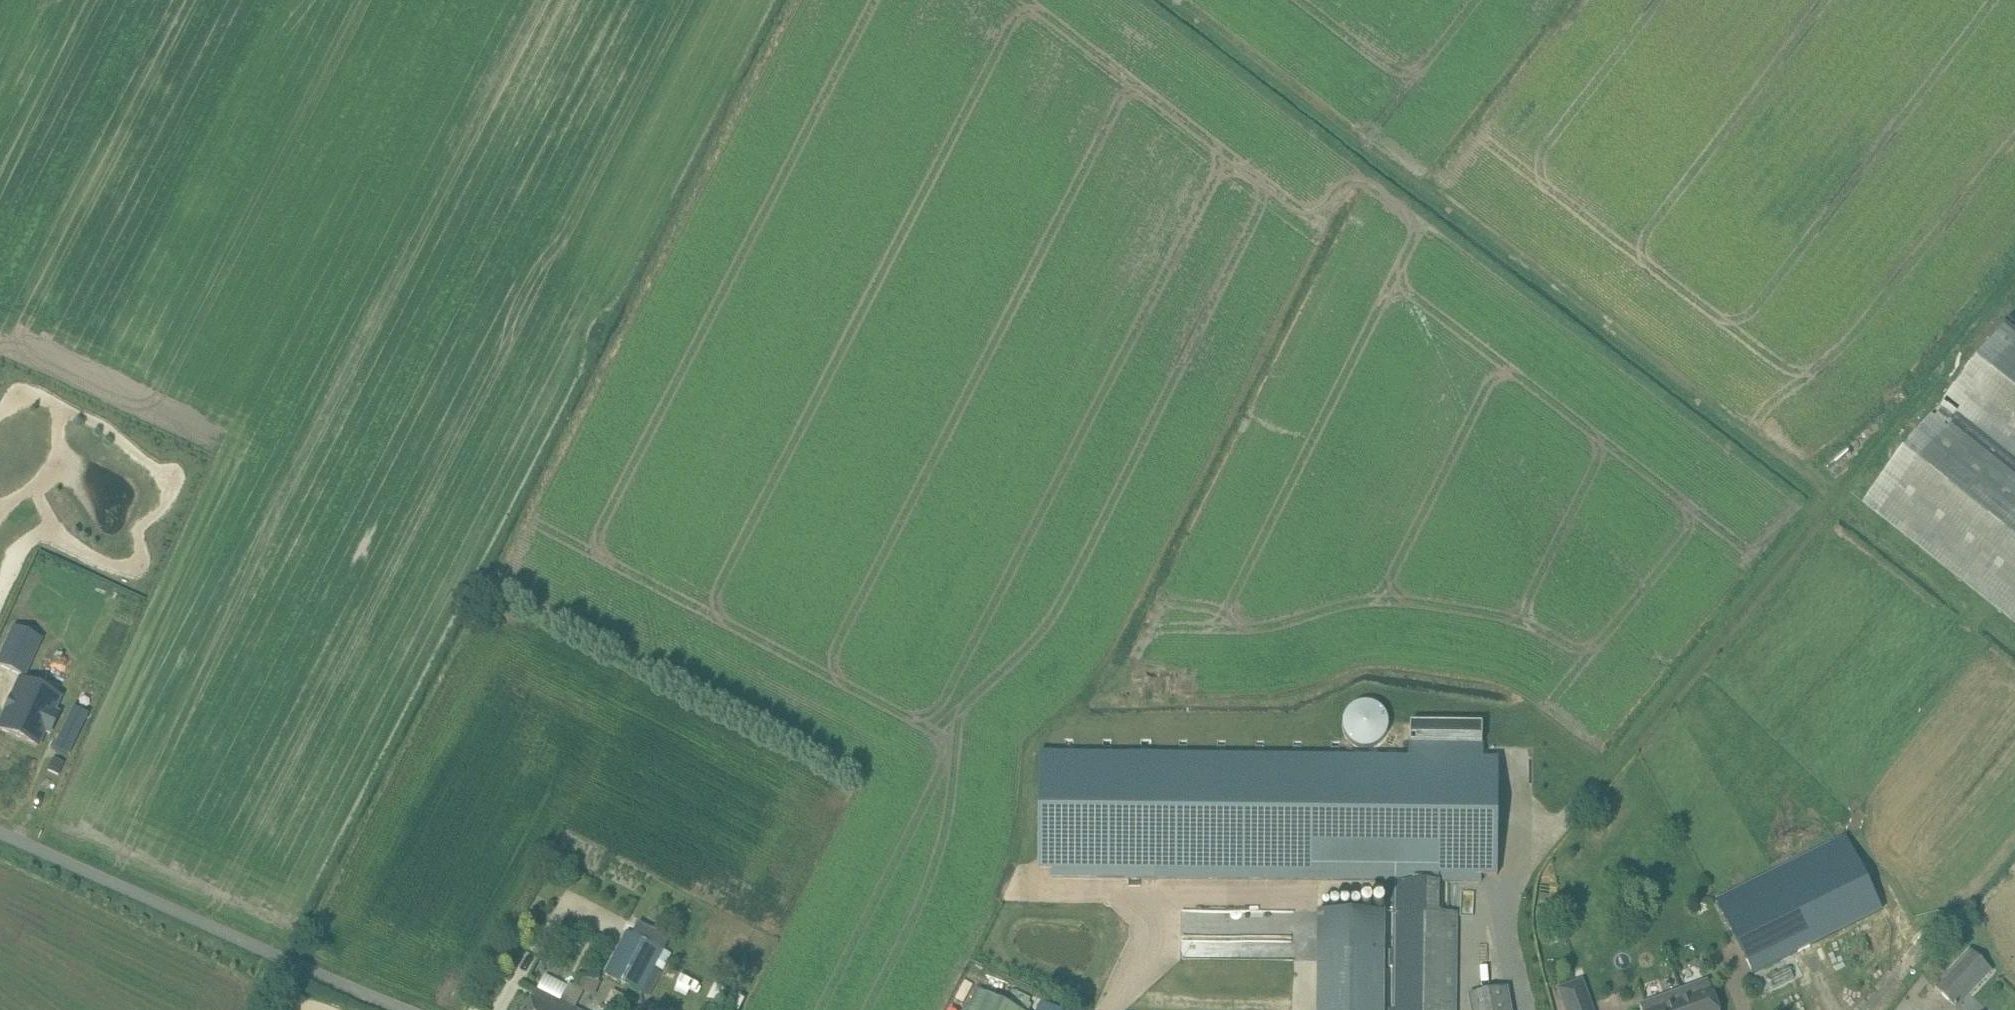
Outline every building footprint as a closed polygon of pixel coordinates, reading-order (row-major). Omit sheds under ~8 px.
[(2013,314),(1864,501),(2014,622),(2014,315),(2013,314)] [(24,675),(24,674),(39,641),(40,639),(15,627),(14,630),(0,661),(0,665),(24,675)] [(0,724),(0,729),(37,746),(44,731),(39,728),(47,710),(53,713),(53,711),(60,697),(21,679),(12,699),(14,700),(9,710),(7,709),(0,724)] [(1351,708),(1347,712),(1345,717),(1344,723),(1345,729),(1347,735),(1351,740),(1356,744),(1361,746),(1367,747),(1372,746),(1377,745),(1383,741),(1387,736),(1389,730),(1390,724),(1389,718),(1387,713),(1384,709),(1380,705),(1374,702),(1368,701),(1361,702),(1355,704),(1351,708)] [(1137,752),(1041,753),(1043,868),(1051,868),(1051,878),(1129,879),(1154,879),(1394,882),(1440,882),(1481,883),(1481,875),(1498,875),(1499,758),(1483,757),(1483,723),(1411,722),(1410,755),(1156,752),(1137,752)] [(53,758),(48,770),(59,775),(64,763),(53,758)] [(1732,931),(1754,973),(1882,910),(1845,837),(1718,899),(1732,931)] [(1456,913),(1440,913),(1440,882),(1394,882),(1392,1009),(1389,1009),(1455,1009),(1456,913)] [(1240,924),(1240,911),(1222,910),(1183,909),(1181,950),(1198,951),(1198,950),(1209,950),(1210,932),(1218,932),(1218,923),(1240,924)] [(1320,1009),(1384,1009),(1384,911),(1321,911),(1320,1009)] [(628,931),(606,974),(642,993),(654,968),(655,966),(664,950),(667,944),(646,933),(643,939),(634,934),(628,931)] [(1992,969),(1971,949),(1935,987),(1956,1007),(1992,969)] [(1640,1004),(1642,1009),(1719,1009),(1708,980),(1640,1004)] [(1567,1009),(1592,1009),(1582,981),(1560,989),(1567,1009)] [(536,988),(524,1009),(578,1009),(536,988)] [(1507,988),(1470,994),(1472,1009),(1511,1009),(1507,988)] [(977,989),(967,1009),(1019,1009),(977,989)]
